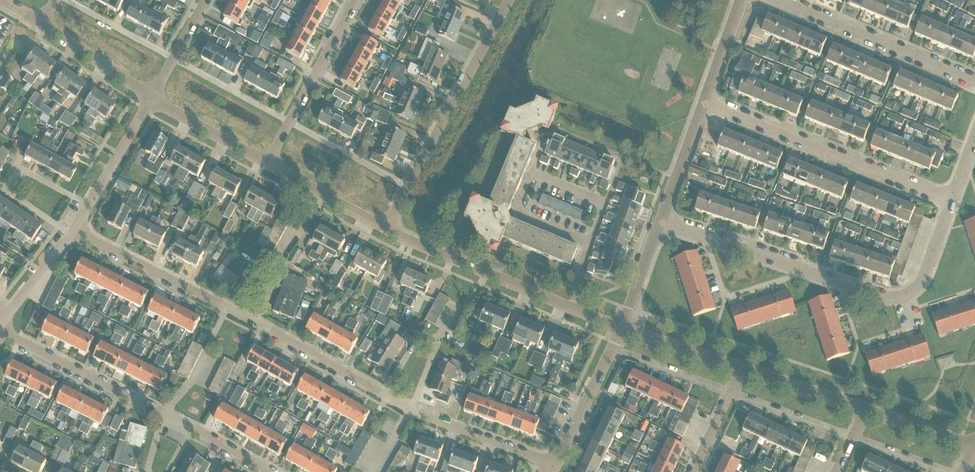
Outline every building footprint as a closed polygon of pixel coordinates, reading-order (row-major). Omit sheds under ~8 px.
[(125,0),(110,0),(107,6),(118,12),(125,0)] [(149,29),(160,35),(167,22),(161,18),(168,6),(174,9),(178,3),(172,0),(165,0),(163,3),(160,8),(156,15),(149,29)] [(230,6),(243,14),(247,7),(250,9),(253,5),(244,0),(233,0),(230,6)] [(324,15),(330,4),(322,0),(312,0),(314,1),(311,8),(324,15)] [(380,8),(397,18),(400,13),(396,11),(400,5),(391,0),(385,0),(380,8)] [(444,21),(459,28),(465,14),(444,6),(446,0),(431,0),(438,3),(436,7),(447,12),(444,21)] [(861,10),(865,0),(851,0),(849,5),(861,10)] [(879,0),(865,0),(861,10),(873,14),(879,0)] [(884,19),(891,3),(892,0),(886,0),(885,1),(883,0),(879,0),(873,14),(884,19)] [(939,9),(942,3),(935,0),(932,5),(939,9)] [(957,0),(955,0),(953,5),(960,9),(963,3),(957,0)] [(138,23),(145,10),(139,6),(141,3),(136,1),(127,17),(138,23)] [(278,4),(274,2),(270,8),(275,11),(278,4)] [(896,24),(902,8),(891,3),(884,19),(896,24)] [(950,7),(942,3),(939,9),(947,13),(950,7)] [(138,23),(149,29),(156,15),(160,8),(156,5),(152,13),(145,10),(138,23)] [(243,14),(230,6),(224,17),(241,26),(243,22),(240,20),(243,14)] [(272,15),(274,10),(264,6),(261,10),(272,15)] [(420,8),(415,6),(412,12),(417,14),(420,8)] [(301,17),(318,26),(324,15),(311,8),(307,15),(304,13),(301,17)] [(380,8),(374,19),(388,27),(392,20),(395,22),(397,18),(380,8)] [(914,13),(902,8),(896,24),(907,29),(914,13)] [(278,11),(275,17),(280,20),(283,13),(278,11)] [(954,17),(962,20),(965,15),(957,11),(954,17)] [(417,14),(412,12),(409,18),(414,20),(417,14)] [(972,18),(965,15),(962,20),(969,24),(972,18)] [(774,37),(780,21),(769,16),(766,22),(757,18),(750,35),(762,40),(765,33),(774,37)] [(265,17),(262,24),(266,26),(270,20),(265,17)] [(280,20),(275,17),(272,23),(274,24),(272,29),(280,33),(282,28),(283,29),(286,23),(280,20)] [(298,30),(312,37),(318,26),(301,17),(299,21),(302,23),(298,30)] [(926,39),(933,23),(922,18),(915,34),(926,39)] [(384,33),(388,27),(374,19),(368,30),(385,40),(388,35),(384,33)] [(687,29),(689,23),(678,19),(676,25),(687,29)] [(454,41),(459,28),(444,21),(438,35),(454,41)] [(774,37),(785,42),(792,26),(780,21),(774,37)] [(926,39),(938,44),(945,28),(933,23),(926,39)] [(266,26),(262,24),(258,30),(263,32),(266,26)] [(230,32),(219,25),(216,32),(214,36),(220,39),(225,42),(230,32)] [(244,36),(247,31),(237,25),(234,30),(244,36)] [(429,30),(418,26),(415,32),(426,37),(429,30)] [(785,42),(797,47),(803,31),(792,26),(785,42)] [(408,30),(403,27),(400,33),(405,36),(408,30)] [(949,49),(956,33),(945,28),(938,44),(949,49)] [(252,29),(248,37),(258,41),(262,33),(252,29)] [(289,39),(306,48),(312,37),(298,30),(295,36),(292,34),(289,39)] [(808,51),(815,35),(803,31),(797,47),(808,51)] [(213,64),(223,70),(231,56),(225,53),(231,41),(235,34),(230,32),(225,42),(213,64)] [(271,35),(266,33),(263,39),(268,42),(271,35)] [(405,36),(400,33),(397,39),(402,42),(405,36)] [(949,49),(961,54),(968,38),(956,33),(949,49)] [(815,35),(808,51),(820,56),(827,40),(815,35)] [(359,48),(372,56),(376,49),(379,51),(382,47),(365,37),(359,48)] [(422,60),(430,40),(425,38),(416,58),(422,60)] [(973,59),(974,54),(974,41),(968,38),(961,54),(973,59)] [(225,42),(220,39),(215,48),(209,45),(201,58),(213,64),(225,42)] [(300,59),(306,48),(289,39),(287,43),(291,45),(287,52),(300,59)] [(251,57),(257,46),(252,44),(246,54),(251,57)] [(262,49),(257,46),(251,57),(257,60),(262,49)] [(838,67),(845,51),(833,46),(827,62),(838,67)] [(372,56),(359,48),(353,59),(369,69),(372,64),(368,62),(372,56)] [(765,58),(767,52),(760,48),(757,54),(765,58)] [(432,49),(426,63),(442,69),(448,56),(432,49)] [(27,83),(45,58),(34,51),(25,64),(21,70),(27,73),(27,74),(23,80),(27,83)] [(838,67),(850,71),(857,55),(845,51),(838,67)] [(750,98),(756,82),(750,79),(756,64),(759,65),(761,59),(744,52),(729,88),(739,92),(738,93),(750,98)] [(775,55),(767,52),(765,58),(773,61),(775,55)] [(850,71),(861,76),(868,60),(857,55),(850,71)] [(231,56),(223,70),(235,76),(244,59),(239,57),(237,60),(231,56)] [(392,59),(387,56),(384,62),(389,65),(392,59)] [(45,58),(27,83),(31,86),(36,79),(40,74),(46,79),(55,65),(45,58)] [(281,67),(284,61),(279,58),(276,65),(281,67)] [(788,67),(790,61),(783,58),(780,64),(788,67)] [(369,69),(353,59),(347,70),(360,78),(364,71),(367,72),(369,69)] [(244,81),(256,88),(263,74),(267,66),(256,60),(244,81)] [(861,76),(873,81),(880,65),(868,60),(861,76)] [(284,61),(281,67),(277,73),(282,76),(286,70),(292,73),(295,67),(284,61)] [(790,61),(788,67),(796,70),(798,64),(790,61)] [(389,65),(384,62),(381,68),(386,71),(389,65)] [(766,68),(774,72),(776,66),(769,62),(766,68)] [(442,69),(426,63),(422,72),(413,68),(410,74),(415,77),(416,74),(436,83),(442,69)] [(406,70),(394,65),(392,72),(403,76),(406,70)] [(880,65),(873,81),(885,86),(891,70),(880,65)] [(784,69),(776,66),(774,72),(782,75),(784,69)] [(806,67),(803,73),(811,76),(814,70),(806,67)] [(360,78),(347,70),(341,81),(357,90),(360,86),(357,84),(360,78)] [(57,103),(74,78),(64,71),(52,87),(59,92),(52,100),(57,103)] [(401,83),(403,76),(392,72),(389,78),(401,83)] [(790,78),(797,81),(800,75),(792,72),(790,78)] [(905,92),(912,76),(900,72),(893,88),(905,92)] [(263,74),(256,88),(266,93),(276,77),(271,74),(270,77),(263,74)] [(807,78),(800,75),(797,81),(805,84),(807,78)] [(831,85),(833,79),(826,76),(823,81),(831,85)] [(905,92),(917,97),(923,81),(912,76),(905,92)] [(13,81),(7,77),(0,88),(6,92),(13,81)] [(276,77),(266,93),(278,100),(285,86),(278,82),(280,79),(276,77)] [(74,78),(57,103),(61,106),(66,100),(70,95),(75,99),(85,85),(74,78)] [(381,81),(376,78),(372,84),(377,87),(381,81)] [(833,79),(831,85),(838,88),(841,82),(833,79)] [(917,97),(928,102),(935,86),(923,81),(917,97)] [(750,98),(761,103),(768,87),(756,82),(750,98)] [(827,86),(819,83),(817,89),(825,92),(827,86)] [(377,87),(372,84),(369,91),(374,93),(377,87)] [(397,99),(417,107),(423,94),(401,85),(399,88),(405,91),(401,100),(397,98),(397,99)] [(854,94),(856,88),(849,85),(846,91),(854,94)] [(940,107),(947,91),(935,86),(928,102),(940,107)] [(773,108),(780,91),(768,87),(761,103),(773,108)] [(856,88),(854,94),(861,98),(864,92),(856,88)] [(329,128),(339,111),(343,102),(347,96),(335,89),(332,96),(338,99),(331,111),(326,108),(318,122),(329,128)] [(832,96),(840,99),(842,93),(835,90),(832,96)] [(82,121),(86,124),(104,98),(94,91),(84,105),(90,108),(86,114),(82,121)] [(785,112),(791,96),(790,96),(791,94),(787,92),(786,94),(780,91),(773,108),(785,112)] [(951,112),(958,96),(947,91),(940,107),(951,112)] [(28,103),(33,106),(40,96),(35,92),(28,103)] [(850,96),(842,93),(840,99),(848,102),(850,96)] [(411,121),(417,107),(397,99),(397,98),(385,94),(383,99),(395,103),(396,102),(400,104),(395,114),(411,121)] [(872,95),(869,101),(877,104),(879,98),(872,95)] [(45,99),(40,96),(33,106),(38,110),(45,99)] [(803,101),(791,96),(785,112),(796,117),(803,101)] [(104,98),(86,124),(80,133),(90,139),(93,133),(88,130),(99,115),(105,119),(115,105),(104,98)] [(510,109),(501,131),(516,138),(523,141),(526,135),(543,127),(549,129),(555,115),(559,107),(536,98),(534,104),(516,112),(510,109)] [(855,105),(863,109),(866,103),(858,99),(855,105)] [(357,100),(353,108),(362,112),(365,104),(357,100)] [(817,123),(823,107),(811,102),(805,118),(817,123)] [(888,102),(885,108),(893,111),(895,105),(888,102)] [(873,106),(866,103),(863,109),(871,112),(873,106)] [(369,115),(366,119),(373,122),(378,112),(367,106),(363,112),(369,115)] [(828,128),(835,112),(823,107),(817,123),(828,128)] [(901,114),(908,117),(911,112),(903,108),(901,114)] [(380,109),(378,115),(388,119),(391,113),(380,109)] [(64,125),(71,115),(65,111),(58,121),(64,125)] [(329,128),(340,134),(348,120),(342,117),(344,114),(339,111),(329,128)] [(840,132),(846,116),(835,112),(828,128),(840,132)] [(918,115),(911,112),(908,117),(916,121),(918,115)] [(894,122),(897,116),(889,113),(887,119),(894,122)] [(77,119),(71,115),(64,125),(70,128),(77,119)] [(388,119),(378,115),(376,120),(386,125),(388,119)] [(851,137),(858,121),(846,116),(840,132),(851,137)] [(905,119),(897,116),(894,122),(902,125),(905,119)] [(348,120),(340,134),(351,140),(357,130),(360,132),(366,121),(358,117),(354,124),(348,120)] [(924,124),(931,127),(934,121),(926,118),(924,124)] [(858,121),(851,137),(863,142),(870,126),(858,121)] [(942,125),(934,121),(931,127),(939,130),(942,125)] [(917,132),(920,126),(912,122),(910,128),(917,132)] [(44,135),(49,138),(54,129),(48,126),(44,135)] [(920,126),(917,132),(925,135),(928,129),(920,126)] [(389,128),(384,141),(399,148),(405,135),(389,128)] [(729,152),(736,135),(724,131),(718,147),(729,152)] [(882,152),(889,136),(877,131),(871,147),(882,152)] [(932,138),(940,141),(943,135),(935,132),(932,138)] [(55,133),(50,145),(58,149),(64,137),(55,133)] [(168,141),(155,134),(145,152),(152,156),(145,169),(157,176),(164,162),(158,158),(168,141)] [(741,156),(748,140),(736,135),(729,152),(741,156)] [(36,163),(49,139),(44,136),(37,149),(30,145),(24,157),(36,163)] [(555,158),(563,140),(554,136),(547,154),(555,158)] [(894,156),(900,140),(889,136),(882,152),(894,156)] [(718,139),(712,137),(707,152),(712,154),(718,139)] [(516,138),(489,204),(508,212),(536,146),(523,141),(516,138)] [(564,162),(572,143),(563,140),(555,158),(564,162)] [(753,161),(759,145),(748,140),(741,156),(753,161)] [(906,161),(912,145),(900,140),(894,156),(906,161)] [(394,162),(399,148),(384,141),(378,155),(373,153),(370,160),(382,165),(385,158),(394,162)] [(53,157),(47,169),(58,175),(74,146),(69,143),(60,161),(53,157)] [(573,165),(580,147),(572,143),(564,162),(573,165)] [(753,161),(764,166),(771,150),(759,145),(753,161)] [(917,166),(924,150),(912,145),(906,161),(917,166)] [(45,146),(36,163),(47,169),(53,157),(47,154),(50,149),(45,146)] [(74,146),(58,175),(70,181),(76,170),(70,167),(74,161),(72,160),(75,154),(81,157),(84,151),(74,146)] [(581,169),(589,151),(580,147),(573,165),(581,169)] [(174,178),(178,180),(192,155),(180,148),(171,163),(179,168),(174,178)] [(917,166),(929,171),(932,164),(938,167),(944,153),(932,148),(930,152),(924,150),(917,166)] [(3,166),(9,154),(0,150),(0,164),(3,166)] [(771,150),(764,166),(776,171),(783,154),(771,150)] [(590,173),(598,154),(589,151),(581,169),(590,173)] [(599,176),(606,158),(598,154),(590,173),(599,176)] [(206,162),(192,155),(178,180),(184,183),(189,173),(197,178),(206,162)] [(606,158),(599,176),(607,180),(615,161),(606,158)] [(795,180),(802,164),(790,160),(783,176),(795,180)] [(795,180),(807,185),(813,169),(802,164),(795,180)] [(719,168),(711,165),(709,171),(717,174),(719,168)] [(818,190),(825,174),(813,169),(807,185),(818,190)] [(167,174),(161,170),(154,182),(160,186),(167,174)] [(212,196),(217,199),(229,177),(217,170),(209,183),(216,187),(212,196)] [(732,179),(734,173),(726,170),(724,177),(732,179)] [(742,176),(734,173),(732,179),(740,182),(742,176)] [(830,195),(836,178),(825,174),(818,190),(830,195)] [(719,178),(711,175),(709,181),(717,184),(719,178)] [(241,183),(229,177),(217,199),(222,202),(227,193),(234,197),(241,183)] [(727,181),(719,178),(717,184),(725,187),(727,181)] [(848,183),(836,178),(830,195),(842,199),(848,183)] [(748,185),(756,188),(758,181),(750,179),(748,185)] [(766,184),(758,181),(756,188),(764,190),(766,184)] [(188,195),(194,198),(201,185),(195,182),(188,195)] [(733,189),(741,192),(743,186),(735,183),(733,189)] [(862,205),(868,189),(856,184),(850,200),(862,205)] [(207,188),(201,185),(194,198),(200,201),(207,188)] [(743,186),(741,192),(749,195),(751,189),(743,186)] [(252,222),(267,196),(253,189),(245,204),(253,208),(247,219),(252,222)] [(626,189),(624,197),(642,204),(645,196),(626,189)] [(862,205),(873,210),(880,194),(868,189),(862,205)] [(780,196),(788,199),(790,193),(782,190),(780,196)] [(767,194),(759,192),(756,198),(764,200),(767,194)] [(798,195),(790,193),(788,199),(796,201),(798,195)] [(695,210),(707,214),(712,198),(700,194),(695,210)] [(885,215),(891,199),(880,194),(873,210),(885,215)] [(108,223),(121,230),(130,213),(136,216),(144,201),(131,195),(124,209),(117,205),(108,223)] [(148,195),(143,205),(149,208),(154,198),(148,195)] [(267,196),(252,222),(258,225),(264,214),(271,218),(280,203),(267,196)] [(640,212),(642,204),(624,197),(621,206),(640,212)] [(783,200),(775,197),(773,203),(781,206),(783,200)] [(473,198),(464,219),(470,221),(478,239),(475,245),(497,254),(503,239),(511,219),(508,212),(489,204),(473,198)] [(719,218),(724,202),(712,198),(707,214),(719,218)] [(812,207),(814,201),(806,198),(804,204),(812,207)] [(9,205),(0,199),(0,219),(9,205)] [(897,219),(903,203),(891,199),(885,215),(897,219)] [(814,201),(812,207),(820,210),(822,203),(814,201)] [(229,219),(230,219),(237,206),(231,202),(223,217),(229,220),(229,219)] [(719,218),(731,222),(736,206),(724,202),(719,218)] [(908,224),(910,219),(913,213),(915,208),(903,203),(897,219),(908,224)] [(0,219),(0,220),(10,227),(20,213),(9,205),(0,219)] [(799,205),(797,212),(804,214),(806,208),(799,205)] [(637,221),(640,212),(621,206),(618,214),(637,221)] [(731,222),(743,226),(748,210),(736,206),(731,222)] [(830,206),(827,212),(835,215),(838,209),(830,206)] [(760,214),(748,210),(743,226),(755,230),(760,214)] [(812,217),(820,220),(822,214),(814,211),(812,217)] [(171,226),(177,229),(184,215),(179,212),(171,226)] [(843,218),(851,221),(853,215),(845,212),(843,218)] [(20,213),(10,227),(20,234),(30,220),(20,213)] [(913,213),(910,219),(922,223),(924,217),(913,213)] [(634,229),(637,221),(618,214),(615,222),(634,229)] [(776,235),(781,218),(769,214),(764,231),(776,235)] [(830,216),(822,214),(820,220),(828,222),(830,216)] [(184,215),(177,229),(182,232),(189,218),(184,215)] [(146,243),(158,220),(153,217),(149,225),(142,221),(134,236),(146,243)] [(776,235),(788,239),(793,222),(781,218),(776,235)] [(859,224),(866,228),(869,222),(861,218),(859,224)] [(223,232),(229,235),(236,222),(230,219),(229,219),(229,220),(223,232)] [(511,219),(503,239),(569,267),(577,247),(511,219)] [(908,224),(908,225),(920,229),(922,223),(910,219),(908,224)] [(974,235),(974,219),(965,223),(969,237),(974,235)] [(30,220),(20,234),(31,241),(41,227),(30,220)] [(163,222),(158,220),(146,243),(159,249),(166,234),(159,230),(163,222)] [(275,225),(285,231),(288,225),(278,220),(275,225)] [(631,237),(634,229),(615,222),(612,230),(631,237)] [(799,243),(805,226),(793,222),(788,239),(799,243)] [(876,225),(869,222),(866,228),(874,231),(876,225)] [(844,229),(852,232),(854,226),(846,223),(844,229)] [(272,230),(282,236),(285,231),(275,225),(272,230)] [(906,231),(918,235),(920,229),(908,225),(906,231)] [(799,243),(811,247),(817,230),(805,226),(799,243)] [(854,226),(852,232),(860,235),(862,229),(854,226)] [(260,239),(265,242),(266,241),(269,235),(272,230),(266,227),(260,239)] [(317,261),(333,234),(321,227),(313,241),(321,245),(316,253),(312,251),(308,257),(317,261)] [(889,237),(892,231),(884,228),(882,234),(889,237)] [(269,235),(279,241),(282,236),(272,230),(269,235)] [(628,245),(631,237),(612,230),(609,238),(628,245)] [(817,230),(811,247),(823,251),(829,234),(817,230)] [(892,231),(889,237),(897,240),(900,234),(892,231)] [(906,231),(904,237),(915,241),(918,235),(906,231)] [(222,234),(216,232),(211,242),(217,245),(222,234)] [(875,241),(877,235),(870,232),(867,238),(875,241)] [(333,234),(319,260),(323,262),(328,254),(335,258),(337,254),(337,255),(345,241),(333,234)] [(269,235),(266,241),(276,246),(279,241),(269,235)] [(885,238),(877,235),(875,241),(883,244),(885,238)] [(172,256),(184,262),(196,239),(191,236),(187,244),(180,241),(172,256)] [(915,241),(904,237),(902,242),(913,246),(915,241)] [(625,254),(628,245),(609,238),(606,247),(625,254)] [(196,239),(184,262),(197,268),(204,253),(197,249),(201,241),(196,239)] [(3,245),(10,249),(12,245),(5,241),(3,245)] [(266,241),(265,242),(263,246),(273,252),(276,246),(266,241)] [(841,263),(847,246),(835,242),(829,259),(841,263)] [(901,245),(893,242),(891,248),(898,251),(901,245)] [(19,248),(12,245),(10,249),(17,253),(19,248)] [(899,251),(910,255),(912,249),(901,245),(899,251)] [(273,252),(263,246),(260,251),(270,257),(273,252)] [(841,263),(853,267),(859,250),(847,246),(841,263)] [(622,262),(625,254),(606,247),(603,255),(622,262)] [(302,252),(295,248),(288,261),(295,265),(302,252)] [(366,272),(375,256),(363,249),(357,260),(354,258),(349,267),(355,270),(356,267),(366,272)] [(853,267),(865,271),(871,254),(859,250),(853,267)] [(680,272),(701,265),(696,251),(675,258),(680,272)] [(897,256),(908,260),(910,255),(899,251),(897,256)] [(5,258),(13,264),(17,258),(9,252),(5,258)] [(865,271),(877,275),(883,258),(871,254),(865,271)] [(230,255),(222,266),(239,279),(248,268),(230,255)] [(619,270),(622,262),(603,255),(600,263),(619,270)] [(375,256),(366,272),(375,277),(373,281),(379,284),(384,275),(380,273),(387,262),(375,256)] [(895,262),(906,266),(908,260),(897,256),(895,262)] [(891,273),(893,268),(895,262),(883,258),(877,275),(889,279),(891,273)] [(75,275),(86,280),(93,265),(82,260),(75,275)] [(343,264),(336,260),(329,273),(336,276),(343,264)] [(893,268),(904,272),(906,266),(895,262),(893,268)] [(616,278),(619,270),(600,263),(597,271),(616,278)] [(97,286),(104,271),(93,265),(86,280),(97,286)] [(706,280),(701,265),(680,272),(684,287),(706,280)] [(231,290),(239,279),(222,266),(214,276),(231,290)] [(902,277),(904,272),(893,268),(891,273),(902,277)] [(346,273),(340,270),(331,286),(337,289),(346,273)] [(97,286),(108,291),(116,276),(104,271),(97,286)] [(406,306),(419,276),(407,271),(401,286),(407,288),(404,296),(405,296),(402,304),(406,306)] [(66,284),(69,279),(59,274),(56,279),(66,284)] [(283,286),(303,294),(308,282),(287,274),(283,286)] [(113,294),(119,297),(127,282),(116,276),(108,291),(105,297),(101,305),(98,312),(102,315),(113,294)] [(431,281),(419,276),(413,291),(425,296),(431,281)] [(63,290),(66,284),(56,279),(54,285),(63,290)] [(706,280),(684,287),(689,301),(711,294),(706,280)] [(130,302),(138,288),(127,282),(119,297),(130,302)] [(75,292),(79,294),(83,286),(79,283),(75,292)] [(320,283),(316,290),(321,293),(325,285),(320,283)] [(60,295),(63,290),(54,285),(51,290),(60,295)] [(332,288),(327,285),(320,296),(326,300),(332,288)] [(88,288),(83,286),(79,294),(84,296),(88,288)] [(283,286),(278,299),(298,307),(303,294),(283,286)] [(149,293),(138,288),(130,302),(141,308),(149,293)] [(60,295),(51,290),(48,296),(57,301),(60,295)] [(789,290),(774,295),(781,317),(796,312),(789,290)] [(384,294),(378,291),(370,309),(376,311),(384,294)] [(437,299),(447,304),(450,299),(440,293),(437,299)] [(97,302),(101,305),(105,297),(101,294),(97,302)] [(715,309),(711,294),(689,301),(694,316),(715,309)] [(393,299),(385,295),(377,312),(385,316),(393,299)] [(774,295),(760,299),(767,321),(781,317),(774,295)] [(813,317),(835,310),(830,295),(809,302),(813,317)] [(57,301),(48,296),(45,301),(55,306),(57,301)] [(148,312),(159,317),(167,302),(156,297),(148,312)] [(414,300),(410,298),(406,306),(411,308),(414,300)] [(298,307),(278,299),(273,311),(294,319),(298,307)] [(434,304),(444,310),(447,304),(437,299),(434,304)] [(760,299),(745,304),(752,326),(767,321),(760,299)] [(52,312),(55,306),(45,301),(43,307),(52,312)] [(968,327),(974,324),(974,301),(961,305),(968,327)] [(164,319),(171,323),(178,308),(167,302),(159,317),(157,323),(153,331),(157,333),(164,319)] [(431,309),(441,315),(444,310),(434,304),(431,309)] [(738,331),(752,326),(745,304),(731,309),(738,331)] [(480,322),(491,327),(499,310),(487,305),(480,322)] [(947,310),(954,331),(968,327),(961,305),(947,310)] [(119,314),(123,316),(127,308),(123,306),(119,314)] [(326,321),(328,316),(333,308),(329,306),(322,319),(315,315),(306,330),(317,336),(326,321)] [(63,318),(68,309),(64,308),(63,307),(59,316),(63,318)] [(132,310),(127,308),(123,316),(127,318),(132,310)] [(177,326),(170,340),(175,342),(189,313),(178,308),(171,323),(177,326)] [(308,311),(301,308),(296,317),(303,321),(308,311)] [(333,308),(328,316),(333,319),(337,311),(333,308)] [(72,311),(68,309),(63,318),(68,320),(72,311)] [(431,309),(428,314),(438,320),(441,315),(431,309)] [(510,315),(499,310),(491,327),(503,332),(510,315)] [(835,310),(813,317),(818,331),(839,324),(835,310)] [(954,331),(947,310),(932,314),(939,336),(954,331)] [(100,315),(93,312),(90,320),(96,323),(100,315)] [(200,319),(189,313),(175,342),(179,344),(186,330),(193,334),(200,319)] [(438,320),(428,314),(425,320),(435,325),(438,320)] [(390,321),(379,315),(376,321),(387,327),(390,321)] [(42,332),(53,338),(61,323),(50,317),(42,332)] [(339,348),(347,333),(350,328),(354,320),(350,318),(343,331),(336,327),(328,342),(339,348)] [(64,343),(75,349),(90,321),(85,319),(79,332),(72,328),(64,343)] [(407,319),(405,325),(412,328),(415,322),(407,319)] [(523,346),(524,346),(533,324),(521,319),(512,340),(524,345),(523,346)] [(149,328),(153,331),(157,323),(153,320),(149,328)] [(358,322),(354,320),(350,328),(354,330),(358,322)] [(94,323),(90,321),(75,349),(87,354),(94,340),(87,336),(94,323)] [(317,336),(328,342),(336,327),(326,321),(317,336)] [(53,338),(64,343),(72,328),(61,323),(53,338)] [(545,329),(533,324),(524,346),(528,348),(530,344),(537,347),(545,329)] [(839,324),(818,331),(823,346),(844,339),(839,324)] [(407,331),(403,325),(398,328),(403,335),(407,331)] [(118,326),(108,347),(101,343),(94,358),(105,364),(112,349),(115,343),(119,335),(123,328),(118,326)] [(358,339),(347,333),(339,348),(349,355),(358,339)] [(380,347),(395,356),(404,342),(389,333),(380,347)] [(207,336),(202,334),(198,342),(203,345),(207,336)] [(475,334),(472,341),(484,346),(486,339),(475,334)] [(560,356),(567,339),(556,334),(548,351),(555,354),(553,360),(558,362),(560,356)] [(909,339),(916,361),(930,356),(923,335),(909,339)] [(498,358),(501,353),(506,340),(500,337),(492,356),(498,358)] [(372,342),(365,339),(359,350),(365,353),(372,342)] [(579,343),(567,339),(560,356),(571,361),(579,343)] [(844,339),(823,346),(827,360),(849,353),(844,339)] [(894,344),(901,366),(916,361),(909,339),(894,344)] [(513,342),(506,340),(501,353),(507,356),(513,342)] [(482,345),(471,341),(466,354),(477,358),(482,345)] [(190,348),(200,354),(204,347),(193,342),(190,348)] [(137,355),(141,346),(137,344),(133,352),(137,355)] [(880,349),(886,370),(901,366),(894,344),(880,349)] [(141,346),(137,355),(141,357),(145,348),(141,346)] [(258,368),(266,353),(255,347),(247,362),(254,366),(246,379),(251,381),(255,373),(258,368)] [(386,371),(395,356),(380,347),(374,357),(370,355),(367,359),(386,371)] [(186,355),(197,360),(200,354),(190,348),(186,355)] [(116,369),(123,354),(112,349),(105,364),(116,369)] [(886,370),(880,349),(865,353),(872,375),(886,370)] [(156,371),(149,386),(160,391),(167,377),(161,373),(171,353),(166,351),(163,357),(159,365),(156,371)] [(535,367),(541,354),(534,351),(528,364),(535,367)] [(269,374),(277,360),(266,353),(258,368),(269,374)] [(127,375),(134,360),(123,354),(116,369),(127,375)] [(547,357),(541,354),(535,367),(541,370),(547,357)] [(163,357),(159,355),(155,363),(159,365),(163,357)] [(183,361),(194,367),(197,360),(186,355),(183,361)] [(225,358),(221,364),(232,369),(235,363),(225,358)] [(138,380),(145,365),(134,360),(127,375),(138,380)] [(280,380),(288,366),(277,360),(269,374),(280,380)] [(440,362),(435,376),(451,382),(452,380),(457,381),(463,364),(452,360),(450,366),(440,362)] [(180,368),(191,373),(194,367),(183,361),(180,368)] [(5,377),(17,382),(24,368),(13,362),(5,377)] [(218,371),(229,376),(232,371),(232,369),(221,364),(218,371)] [(156,371),(145,365),(138,380),(149,386),(156,371)] [(288,366),(280,380),(290,386),(299,372),(288,366)] [(17,382),(27,388),(35,373),(24,368),(17,382)] [(191,373),(180,368),(177,374),(187,380),(191,373)] [(218,371),(215,377),(226,382),(228,378),(229,376),(218,371)] [(626,387),(637,392),(644,377),(633,371),(626,387)] [(27,388),(38,394),(46,379),(35,373),(27,388)] [(255,373),(251,381),(255,383),(259,376),(255,373)] [(297,390),(308,397),(316,382),(306,376),(297,390)] [(448,391),(451,382),(435,376),(430,389),(439,393),(437,399),(448,404),(452,393),(448,391)] [(212,384),(223,389),(226,382),(215,377),(212,384)] [(641,394),(648,398),(656,382),(644,377),(637,392),(635,397),(639,399),(641,394)] [(46,379),(38,394),(50,399),(57,384),(46,379)] [(286,391),(289,387),(281,382),(278,386),(286,391)] [(308,397),(319,403),(327,388),(316,382),(308,397)] [(657,408),(659,403),(667,387),(656,382),(648,398),(655,401),(649,414),(653,416),(657,408)] [(272,393),(276,385),(272,383),(268,391),(272,393)] [(219,395),(223,389),(212,384),(209,390),(219,395)] [(5,394),(10,396),(14,388),(9,385),(5,394)] [(281,388),(276,385),(272,393),(276,395),(281,388)] [(487,420),(493,403),(486,401),(491,387),(487,385),(483,394),(481,399),(476,415),(487,420)] [(659,403),(670,408),(678,393),(667,387),(659,403)] [(14,388),(10,396),(14,398),(18,390),(14,388)] [(57,420),(61,422),(75,394),(64,388),(57,403),(64,406),(57,420)] [(319,403),(330,409),(338,394),(327,388),(319,403)] [(677,412),(668,430),(673,432),(676,426),(678,421),(681,415),(684,409),(686,404),(689,398),(678,393),(670,408),(677,412)] [(79,414),(86,399),(75,394),(61,422),(66,424),(72,411),(79,414)] [(334,411),(340,415),(348,400),(338,394),(330,409),(327,414),(322,422),(326,424),(334,411)] [(225,425),(234,411),(237,406),(236,406),(241,398),(237,395),(229,408),(223,405),(215,419),(225,425)] [(476,415),(481,399),(470,395),(464,411),(476,415)] [(549,401),(559,406),(562,400),(551,395),(549,401)] [(631,406),(635,397),(630,395),(626,404),(631,406)] [(32,407),(36,399),(31,397),(27,405),(32,407)] [(635,397),(631,406),(634,407),(635,408),(639,399),(635,397)] [(245,400),(241,398),(236,406),(237,406),(241,408),(245,400)] [(40,401),(36,399),(32,407),(36,409),(40,401)] [(79,431),(83,433),(98,405),(86,399),(79,414),(85,417),(79,431)] [(301,410),(305,401),(301,399),(296,407),(301,410)] [(339,431),(343,434),(359,406),(348,400),(340,415),(346,418),(339,431)] [(310,404),(305,401),(301,410),(305,412),(310,404)] [(557,411),(559,406),(549,401),(546,406),(557,411)] [(487,420),(499,424),(505,408),(493,403),(487,420)] [(686,404),(684,409),(694,414),(696,409),(686,404)] [(109,410),(98,405),(83,433),(87,435),(94,422),(101,425),(109,410)] [(359,406),(343,434),(348,437),(356,423),(362,427),(370,413),(359,406)] [(554,417),(557,411),(546,406),(544,412),(554,417)] [(258,418),(262,410),(258,407),(253,416),(258,418)] [(510,428),(516,412),(505,408),(499,424),(510,428)] [(603,420),(619,427),(624,416),(609,408),(603,420)] [(684,409),(681,415),(691,420),(694,414),(684,409)] [(267,412),(262,410),(258,418),(262,420),(267,412)] [(225,425),(236,431),(244,417),(234,411),(225,425)] [(322,422),(327,414),(322,411),(318,419),(322,422)] [(522,432),(528,416),(516,412),(510,428),(522,432)] [(551,422),(554,417),(544,412),(541,417),(551,422)] [(754,436),(762,420),(750,414),(743,430),(754,436)] [(110,428),(117,432),(124,419),(116,415),(110,428)] [(681,415),(678,421),(688,425),(691,420),(681,415)] [(32,419),(25,416),(19,428),(25,431),(32,419)] [(537,428),(539,420),(528,416),(522,432),(534,437),(537,428)] [(247,438),(255,423),(244,417),(236,431),(247,438)] [(549,427),(551,422),(541,417),(539,420),(539,422),(549,427)] [(279,430),(284,422),(279,420),(275,428),(279,430)] [(598,431),(613,439),(619,427),(603,420),(598,431)] [(766,441),(773,425),(762,420),(754,436),(766,441)] [(688,425),(678,421),(676,426),(686,431),(688,425)] [(284,422),(279,430),(284,433),(288,425),(284,422)] [(385,422),(380,436),(388,439),(394,425),(385,422)] [(546,433),(549,427),(539,422),(537,428),(546,433)] [(644,422),(639,431),(644,433),(648,424),(644,422)] [(258,444),(266,429),(255,423),(247,438),(258,444)] [(303,423),(299,431),(309,436),(313,438),(317,431),(303,423)] [(122,430),(119,442),(125,444),(141,449),(147,428),(130,424),(128,432),(122,430)] [(647,433),(658,439),(663,430),(652,425),(647,433)] [(777,446),(785,431),(773,425),(766,441),(777,446)] [(683,437),(686,431),(676,426),(673,432),(683,437)] [(17,430),(11,427),(6,437),(12,441),(17,430)] [(268,450),(276,436),(266,429),(258,444),(268,450)] [(633,434),(641,438),(644,433),(639,431),(635,429),(633,434)] [(360,436),(369,441),(372,436),(363,430),(360,436)] [(592,442),(608,450),(612,451),(614,447),(610,445),(613,439),(598,431),(592,442)] [(789,452),(796,436),(785,431),(777,446),(789,452)] [(639,442),(641,438),(633,434),(631,438),(639,442)] [(63,451),(69,438),(63,435),(57,448),(63,451)] [(276,436),(268,450),(279,456),(287,442),(276,436)] [(308,437),(304,444),(308,446),(313,438),(309,436),(308,437)] [(357,441),(366,446),(369,441),(360,436),(357,441)] [(800,457),(802,453),(805,447),(807,442),(796,436),(789,452),(800,457)] [(75,441),(69,438),(63,451),(69,454),(75,441)] [(313,438),(308,446),(312,449),(317,441),(313,439),(313,438)] [(431,442),(420,438),(414,454),(421,456),(418,462),(419,463),(417,469),(415,471),(421,471),(431,442)] [(658,449),(664,451),(679,459),(684,447),(669,440),(666,447),(652,441),(650,445),(658,449)] [(354,447),(363,452),(366,446),(357,441),(354,447)] [(12,463),(25,470),(38,444),(33,442),(28,452),(20,448),(12,463)] [(119,442),(114,463),(135,469),(141,449),(125,444),(119,442)] [(431,442),(421,471),(426,471),(428,466),(429,466),(431,460),(438,462),(443,446),(431,442)] [(592,442),(587,454),(602,461),(608,450),(592,442)] [(38,444),(25,470),(29,471),(41,471),(46,461),(38,457),(43,447),(38,444)] [(305,452),(308,446),(304,444),(301,450),(294,446),(286,460),(297,466),(305,452)] [(339,444),(336,450),(348,457),(351,450),(339,444)] [(658,449),(650,445),(648,449),(656,453),(658,449)] [(402,446),(399,451),(408,456),(411,451),(402,446)] [(351,452),(360,457),(363,452),(354,447),(351,452)] [(805,447),(802,453),(812,457),(814,452),(805,447)] [(744,458),(747,450),(743,448),(739,456),(744,458)] [(330,459),(334,451),(329,449),(325,456),(330,459)] [(62,450),(56,463),(63,467),(70,454),(62,450)] [(752,452),(747,450),(744,458),(748,460),(752,452)] [(334,451),(330,459),(334,461),(338,454),(334,451)] [(396,457),(405,462),(408,456),(399,451),(396,457)] [(449,466),(461,471),(466,455),(455,451),(449,466)] [(679,459),(664,451),(658,462),(673,470),(679,459)] [(316,458),(305,452),(297,466),(307,471),(308,471),(316,458)] [(348,457),(357,463),(360,457),(351,452),(348,457)] [(622,457),(631,460),(633,456),(624,452),(622,457)] [(179,471),(181,471),(206,471),(211,465),(190,453),(179,471)] [(596,471),(604,471),(599,468),(602,461),(587,454),(585,453),(581,460),(584,461),(581,465),(596,471)] [(800,457),(800,458),(809,463),(812,457),(802,453),(800,457)] [(478,459),(466,455),(461,471),(460,471),(474,471),(478,459)] [(880,461),(868,456),(861,471),(862,471),(875,471),(880,461)] [(354,468),(357,463),(348,457),(345,463),(354,468)] [(393,462),(402,467),(404,464),(405,462),(396,457),(393,462)] [(628,465),(631,460),(622,457),(620,461),(628,465)] [(727,471),(740,471),(737,470),(740,464),(724,457),(719,468),(727,471)] [(326,464),(316,458),(308,471),(322,471),(326,464)] [(762,467),(766,469),(770,460),(766,458),(762,467)] [(800,458),(797,463),(807,468),(809,463),(800,458)] [(334,461),(330,459),(326,464),(322,471),(336,471),(337,470),(331,467),(334,461)] [(770,460),(766,469),(771,471),(774,462),(770,460)] [(891,467),(880,461),(875,471),(889,471),(891,467)] [(103,462),(98,471),(106,471),(110,465),(103,462)] [(398,471),(400,471),(401,470),(402,467),(393,462),(390,467),(398,471)] [(641,462),(639,467),(647,471),(650,466),(641,462)] [(658,462),(654,471),(672,471),(673,470),(658,462)] [(501,467),(490,463),(486,471),(500,471),(501,467)] [(801,471),(805,471),(807,468),(797,463),(795,469),(801,471)] [(82,466),(77,464),(73,471),(79,471),(82,466)]
